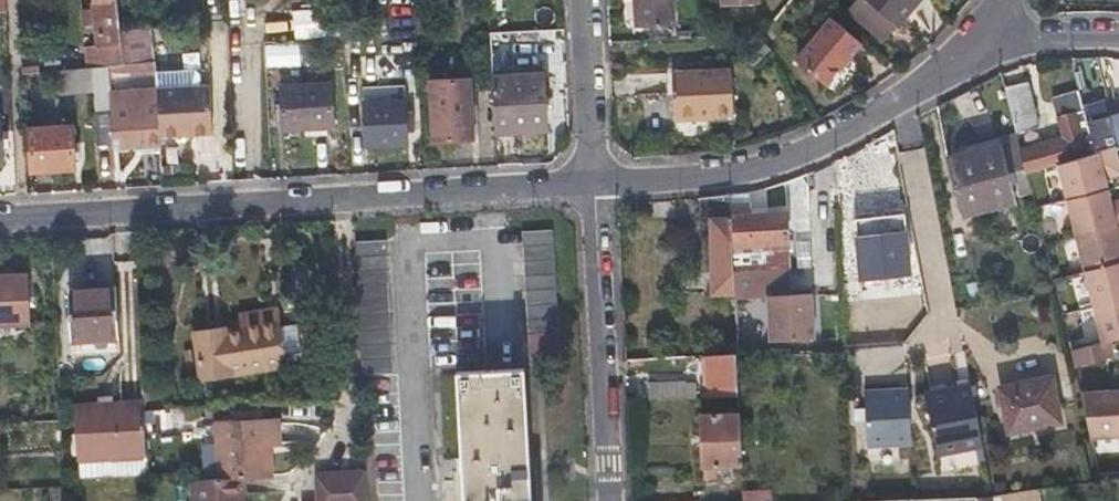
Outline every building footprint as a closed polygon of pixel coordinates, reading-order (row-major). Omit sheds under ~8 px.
[(102,47),(96,47),(98,66),(107,65),(123,64),(119,31),(116,0),(97,0),(102,47)] [(637,27),(644,26),(643,0),(636,0),(637,27)] [(644,26),(674,25),(673,0),(643,0),(644,26)] [(875,40),(891,21),(895,23),(915,0),(855,0),(843,13),(875,40)] [(293,14),(295,42),(342,38),(340,11),(293,14)] [(830,20),(795,61),(823,84),(857,42),(830,20)] [(151,29),(119,31),(123,64),(154,61),(151,29)] [(300,67),(300,42),(265,43),(265,68),(300,67)] [(123,64),(107,65),(109,74),(146,72),(147,89),(156,89),(156,86),(154,61),(123,64)] [(95,92),(96,113),(111,113),(110,92),(109,74),(107,65),(98,66),(93,67),(95,92)] [(93,67),(59,70),(60,95),(95,92),(93,67)] [(711,72),(652,75),(654,118),(713,115),(711,72)] [(492,77),(496,131),(545,129),(543,75),(492,77)] [(470,79),(430,81),(432,140),(473,138),(470,79)] [(1029,81),(1005,87),(1016,133),(1040,127),(1029,81)] [(0,86),(0,102),(10,102),(8,85),(0,86)] [(331,85),(282,87),(283,128),(333,126),(331,85)] [(209,86),(156,89),(157,109),(159,134),(159,137),(212,134),(209,86)] [(113,145),(160,143),(159,137),(159,134),(157,109),(148,109),(148,106),(141,106),(140,91),(110,92),(111,113),(113,145)] [(405,101),(361,103),(363,146),(407,144),(405,101)] [(1088,126),(1084,111),(1058,118),(1063,137),(1021,151),(1026,170),(1027,175),(1059,165),(1095,154),(1088,126)] [(1118,146),(1118,116),(1112,118),(1111,120),(1088,126),(1095,154),(1116,147),(1118,146)] [(72,127),(30,129),(32,170),(75,168),(72,127)] [(1002,145),(947,158),(954,188),(1009,174),(1002,145)] [(1067,199),(1107,190),(1104,180),(1118,176),(1118,162),(1116,147),(1095,154),(1059,165),(1067,199)] [(1016,204),(1009,174),(954,188),(961,217),(1016,204)] [(1075,234),(1118,223),(1118,201),(1109,203),(1107,190),(1067,199),(1075,234)] [(730,205),(730,195),(700,197),(700,215),(710,215),(713,294),(734,293),(733,272),(730,205)] [(733,272),(790,269),(786,213),(747,215),(747,205),(730,205),(733,272)] [(1084,271),(1118,262),(1118,223),(1075,234),(1084,271)] [(525,231),(529,335),(559,334),(554,230),(525,231)] [(857,236),(861,280),(911,274),(905,230),(857,236)] [(393,373),(387,241),(357,242),(364,374),(393,373)] [(1093,306),(1118,300),(1118,262),(1084,271),(1093,306)] [(791,287),(790,269),(733,272),(734,293),(736,342),(793,339),(794,351),(815,351),(812,285),(791,287)] [(28,274),(0,275),(0,324),(30,323),(28,274)] [(117,338),(115,289),(69,290),(71,340),(117,338)] [(935,318),(932,290),(917,291),(920,320),(935,318)] [(1107,341),(1118,338),(1118,300),(1093,306),(1101,342),(1107,341)] [(242,314),(243,324),(277,318),(275,308),(242,314)] [(277,318),(243,324),(243,333),(226,335),(224,328),(195,332),(202,379),(268,368),(268,363),(283,361),(282,351),(278,326),(277,318)] [(278,326),(282,351),(298,349),(295,323),(278,326)] [(117,338),(71,340),(71,354),(117,352),(117,338)] [(1069,350),(1073,366),(1110,358),(1107,341),(1101,342),(1069,350)] [(727,355),(738,354),(737,347),(727,347),(727,355)] [(727,355),(707,356),(710,397),(740,396),(738,354),(727,355)] [(524,369),(457,372),(463,500),(531,500),(524,369)] [(1060,421),(1051,379),(1001,389),(1009,431),(1060,421)] [(647,385),(648,400),(685,398),(684,383),(647,385)] [(928,388),(933,456),(984,452),(978,384),(928,388)] [(1118,435),(1118,390),(1080,393),(1090,437),(1118,435)] [(916,406),(915,391),(881,394),(883,409),(916,406)] [(145,413),(144,403),(74,407),(76,462),(119,461),(147,459),(147,439),(145,413)] [(720,465),(743,465),(740,413),(701,414),(704,466),(707,466),(720,465)] [(217,434),(279,429),(278,419),(217,424),(217,434)] [(280,444),(279,429),(217,434),(221,478),(239,477),(268,476),(266,446),(280,444)] [(120,476),(147,474),(147,459),(119,461),(120,476)] [(120,476),(119,461),(76,462),(76,477),(120,476)] [(720,479),(720,465),(707,466),(707,479),(720,479)] [(365,470),(317,473),(315,474),(317,500),(307,500),(367,500),(365,470)] [(190,480),(192,500),(241,500),(239,477),(221,478),(190,480)] [(744,500),(772,500),(771,491),(744,492),(744,500)]
